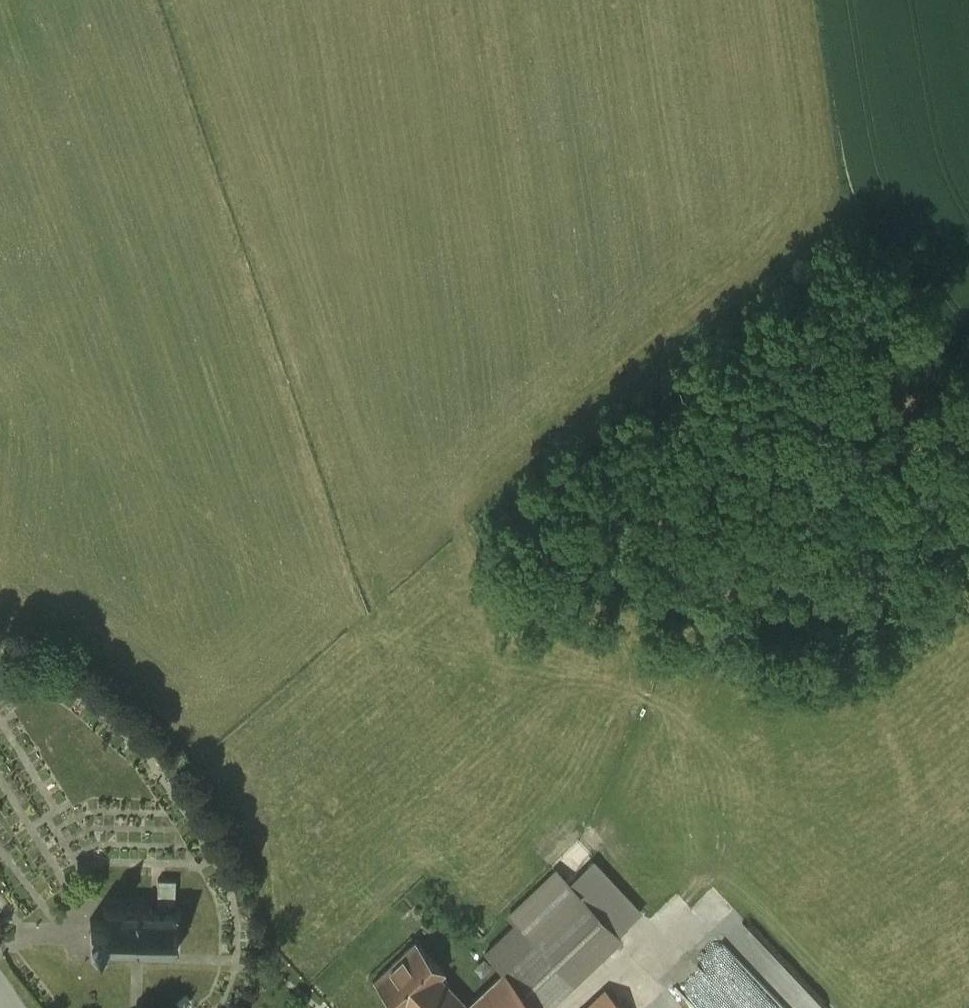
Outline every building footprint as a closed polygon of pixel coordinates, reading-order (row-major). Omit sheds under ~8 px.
[(469,1007),(547,1007),(621,938),(557,870),(509,916),(516,923),(486,952),(504,971),(468,1005),(470,1007),(469,1007)] [(174,947),(176,949),(179,948),(176,944),(177,913),(180,910),(177,907),(175,910),(171,910),(171,902),(176,902),(176,878),(158,878),(158,901),(159,901),(159,910),(153,910),(153,905),(149,905),(149,910),(131,909),(131,905),(128,905),(128,909),(109,909),(106,905),(103,908),(108,911),(108,918),(91,917),(90,934),(107,935),(107,942),(103,945),(105,948),(108,945),(126,945),(126,950),(129,950),(129,946),(147,946),(147,950),(151,950),(151,946),(174,947)] [(445,970),(416,940),(375,979),(402,1007),(405,1007),(409,1004),(412,1007),(469,1007),(470,1007),(468,1005),(440,975),(445,970)] [(587,1007),(624,1007),(607,989),(587,1007)]
